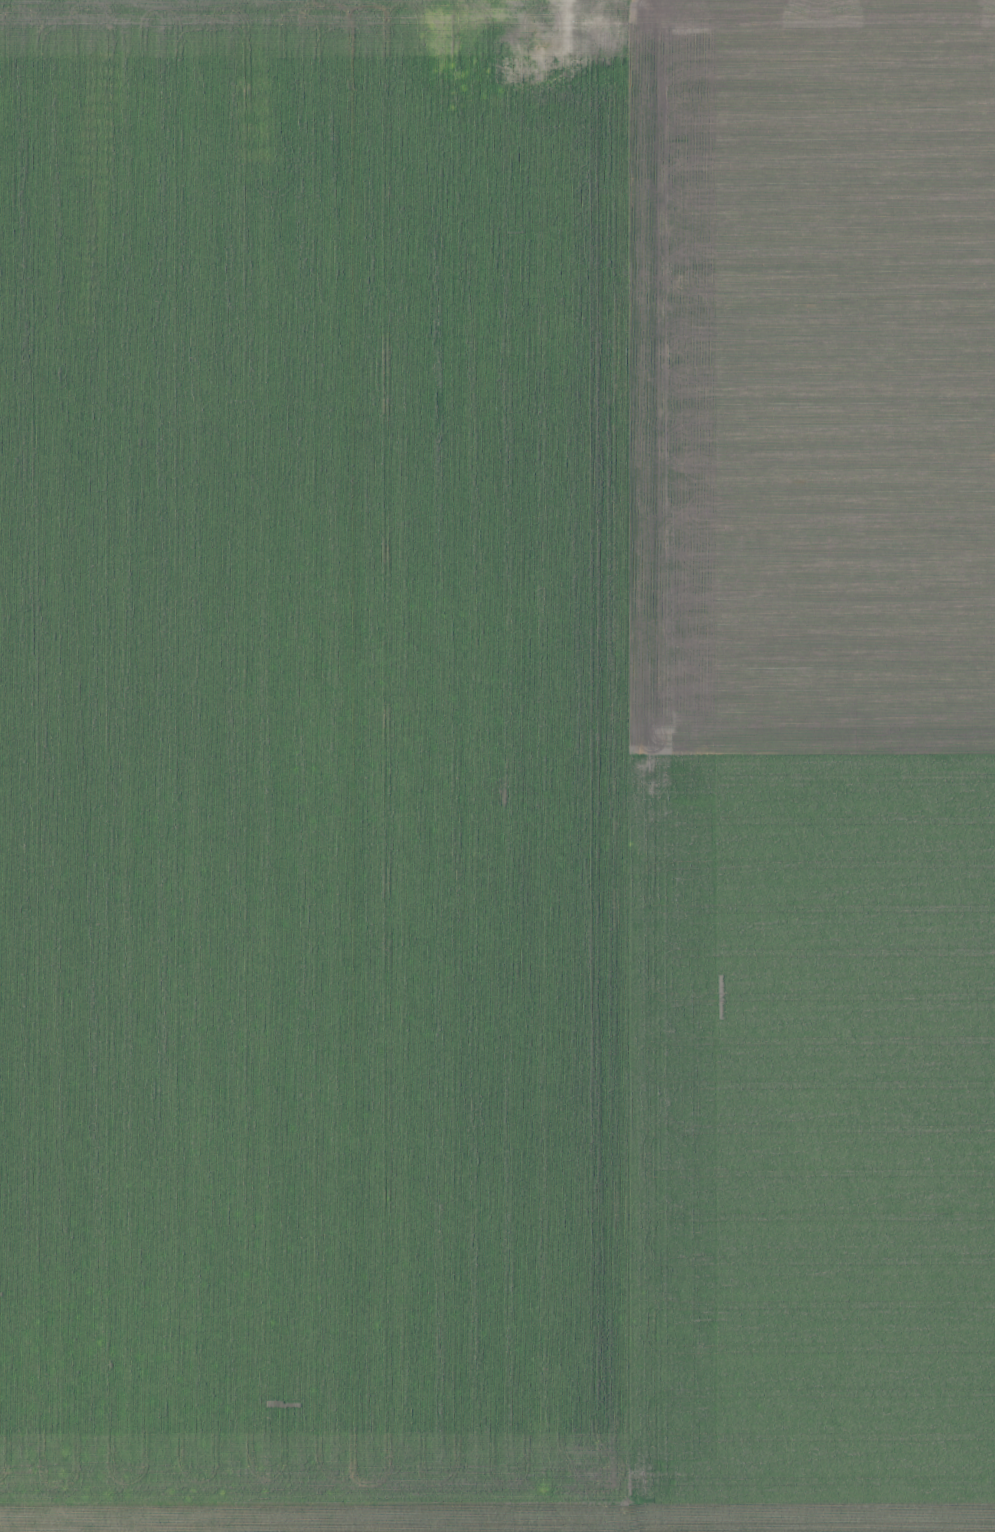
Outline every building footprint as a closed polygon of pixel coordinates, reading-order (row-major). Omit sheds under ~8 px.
[(521,32),(521,41),(532,41),(532,32),(521,32)]
